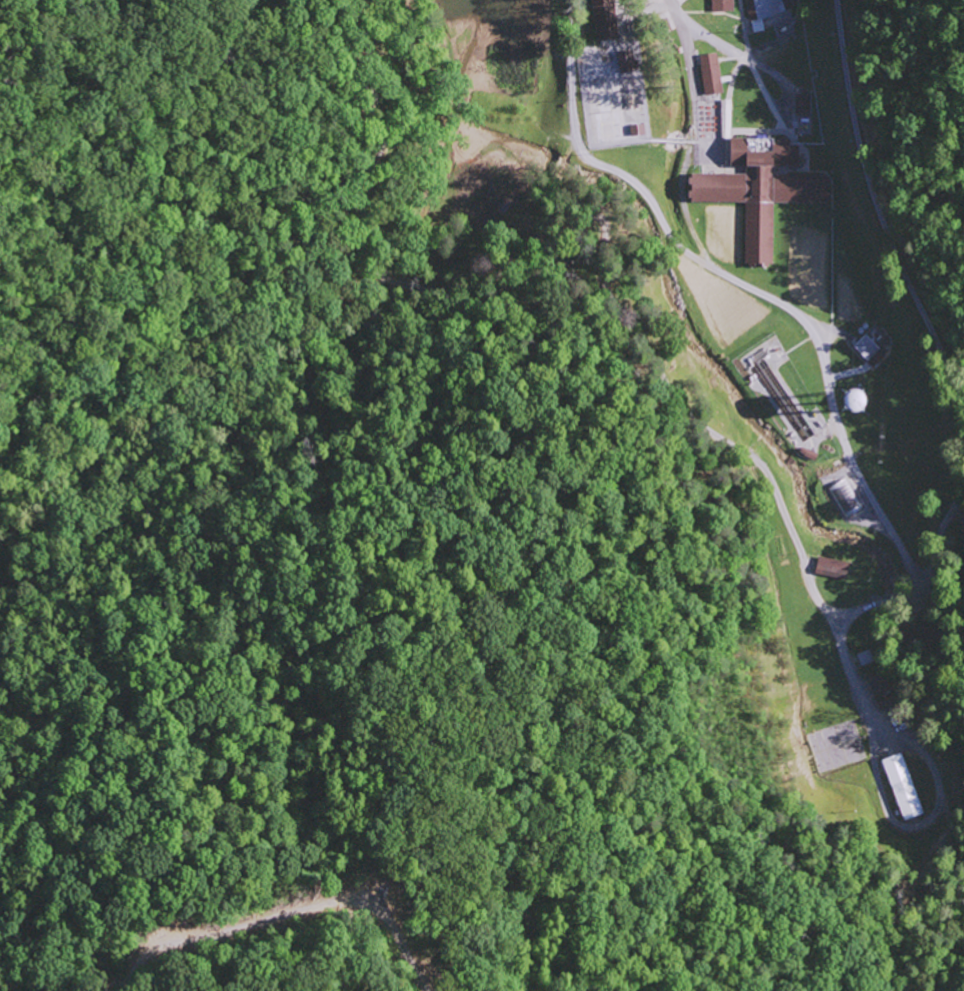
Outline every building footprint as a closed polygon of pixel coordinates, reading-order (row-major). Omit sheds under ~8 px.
[(713,11),(735,10),(734,0),(712,0),(713,11)] [(750,10),(755,9),(757,19),(751,20),(754,30),(788,21),(783,0),(747,0),(750,10)] [(723,93),(719,53),(701,55),(705,94),(723,93)] [(770,261),(771,201),(825,201),(826,174),(771,173),(771,164),(786,165),(796,165),(796,144),(786,144),(786,138),(729,137),(728,164),(744,164),(744,173),(697,172),(690,172),(690,200),(744,200),(743,261),(770,261)] [(869,361),(882,349),(868,334),(855,346),(869,361)] [(858,400),(858,407),(875,407),(874,387),(863,387),(863,399),(858,400)] [(860,509),(848,479),(830,486),(842,516),(860,509)] [(851,563),(820,555),(816,572),(846,580),(851,563)] [(903,753),(883,760),(905,820),(925,813),(903,753)]
